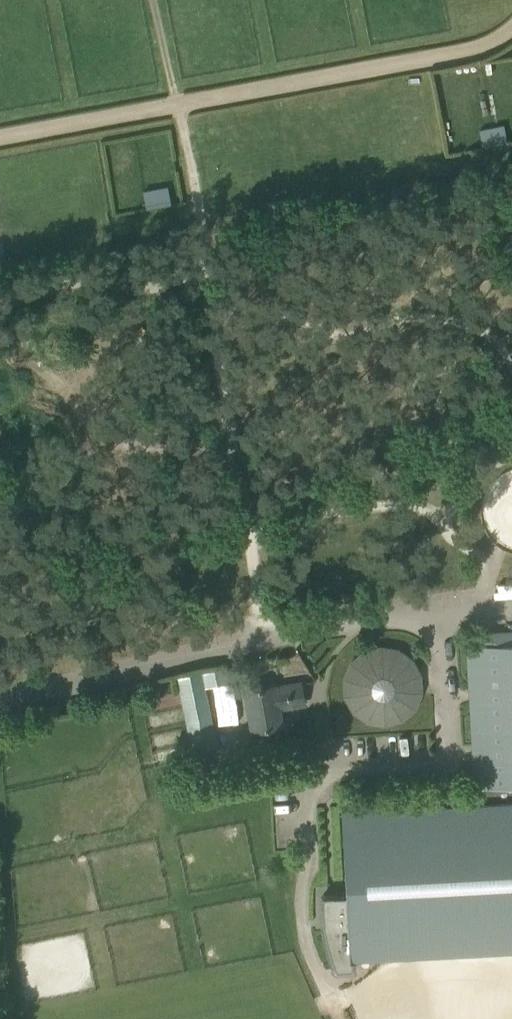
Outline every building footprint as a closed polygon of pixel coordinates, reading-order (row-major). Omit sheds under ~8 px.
[(511,948),(511,631),(509,631),(510,643),(466,645),(473,801),(340,808),(345,892),(321,894),(321,915),(323,932),(324,940),(328,953),(331,961),(334,966),(350,966),(350,957),(511,948)] [(361,728),(427,708),(407,641),(340,661),(361,728)] [(272,687),(272,685),(244,690),(251,729),(279,725),(276,708),(302,703),(298,683),(272,687)] [(77,697),(69,699),(71,706),(79,704),(77,697)]
